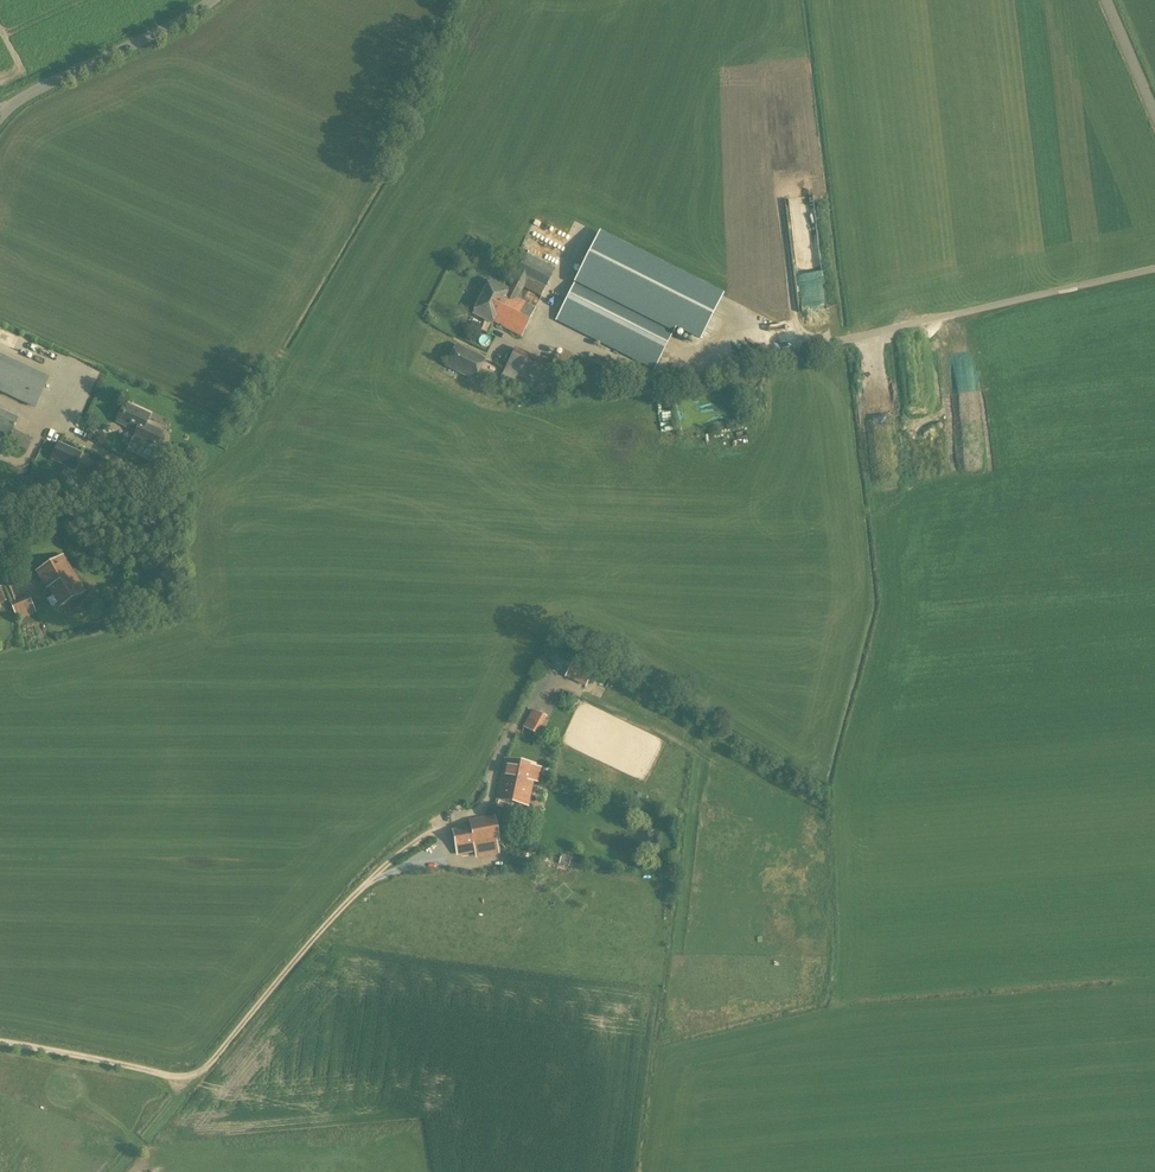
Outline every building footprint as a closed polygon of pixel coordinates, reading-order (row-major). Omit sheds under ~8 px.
[(578,276),(556,320),(654,370),(676,326),(701,339),(722,296),(599,234),(578,276)] [(506,292),(489,282),(474,314),(491,324),(493,321),(522,336),(534,307),(519,299),(524,288),(541,297),(555,269),(519,250),(515,256),(522,260),(506,292)] [(483,360),(457,346),(447,365),(474,379),(483,360)] [(515,348),(500,378),(535,395),(539,387),(551,393),(563,372),(572,354),(563,349),(554,368),(515,348)] [(45,376),(0,355),(0,391),(31,406),(36,408),(50,378),(45,376)] [(145,426),(149,416),(126,406),(118,422),(141,433),(137,440),(154,448),(161,433),(145,426)] [(9,436),(10,437),(13,430),(17,418),(0,410),(0,432),(9,436)] [(58,443),(51,459),(74,470),(82,453),(58,443)] [(64,556),(37,572),(41,580),(44,579),(59,606),(85,592),(64,556)] [(11,602),(18,620),(36,613),(29,595),(11,602)] [(126,604),(131,615),(142,609),(138,599),(126,604)] [(571,660),(564,675),(585,685),(592,670),(571,660)] [(540,723),(544,717),(534,711),(530,717),(540,723)] [(502,762),(498,782),(508,784),(508,781),(517,783),(518,778),(531,780),(533,767),(502,762)] [(508,784),(498,782),(495,800),(526,805),(531,780),(518,778),(517,783),(508,781),(508,784)] [(494,816),(481,819),(485,844),(499,841),(494,816)] [(485,844),(481,819),(470,821),(475,846),(485,844)] [(472,836),(455,840),(458,855),(475,851),(472,836)]
